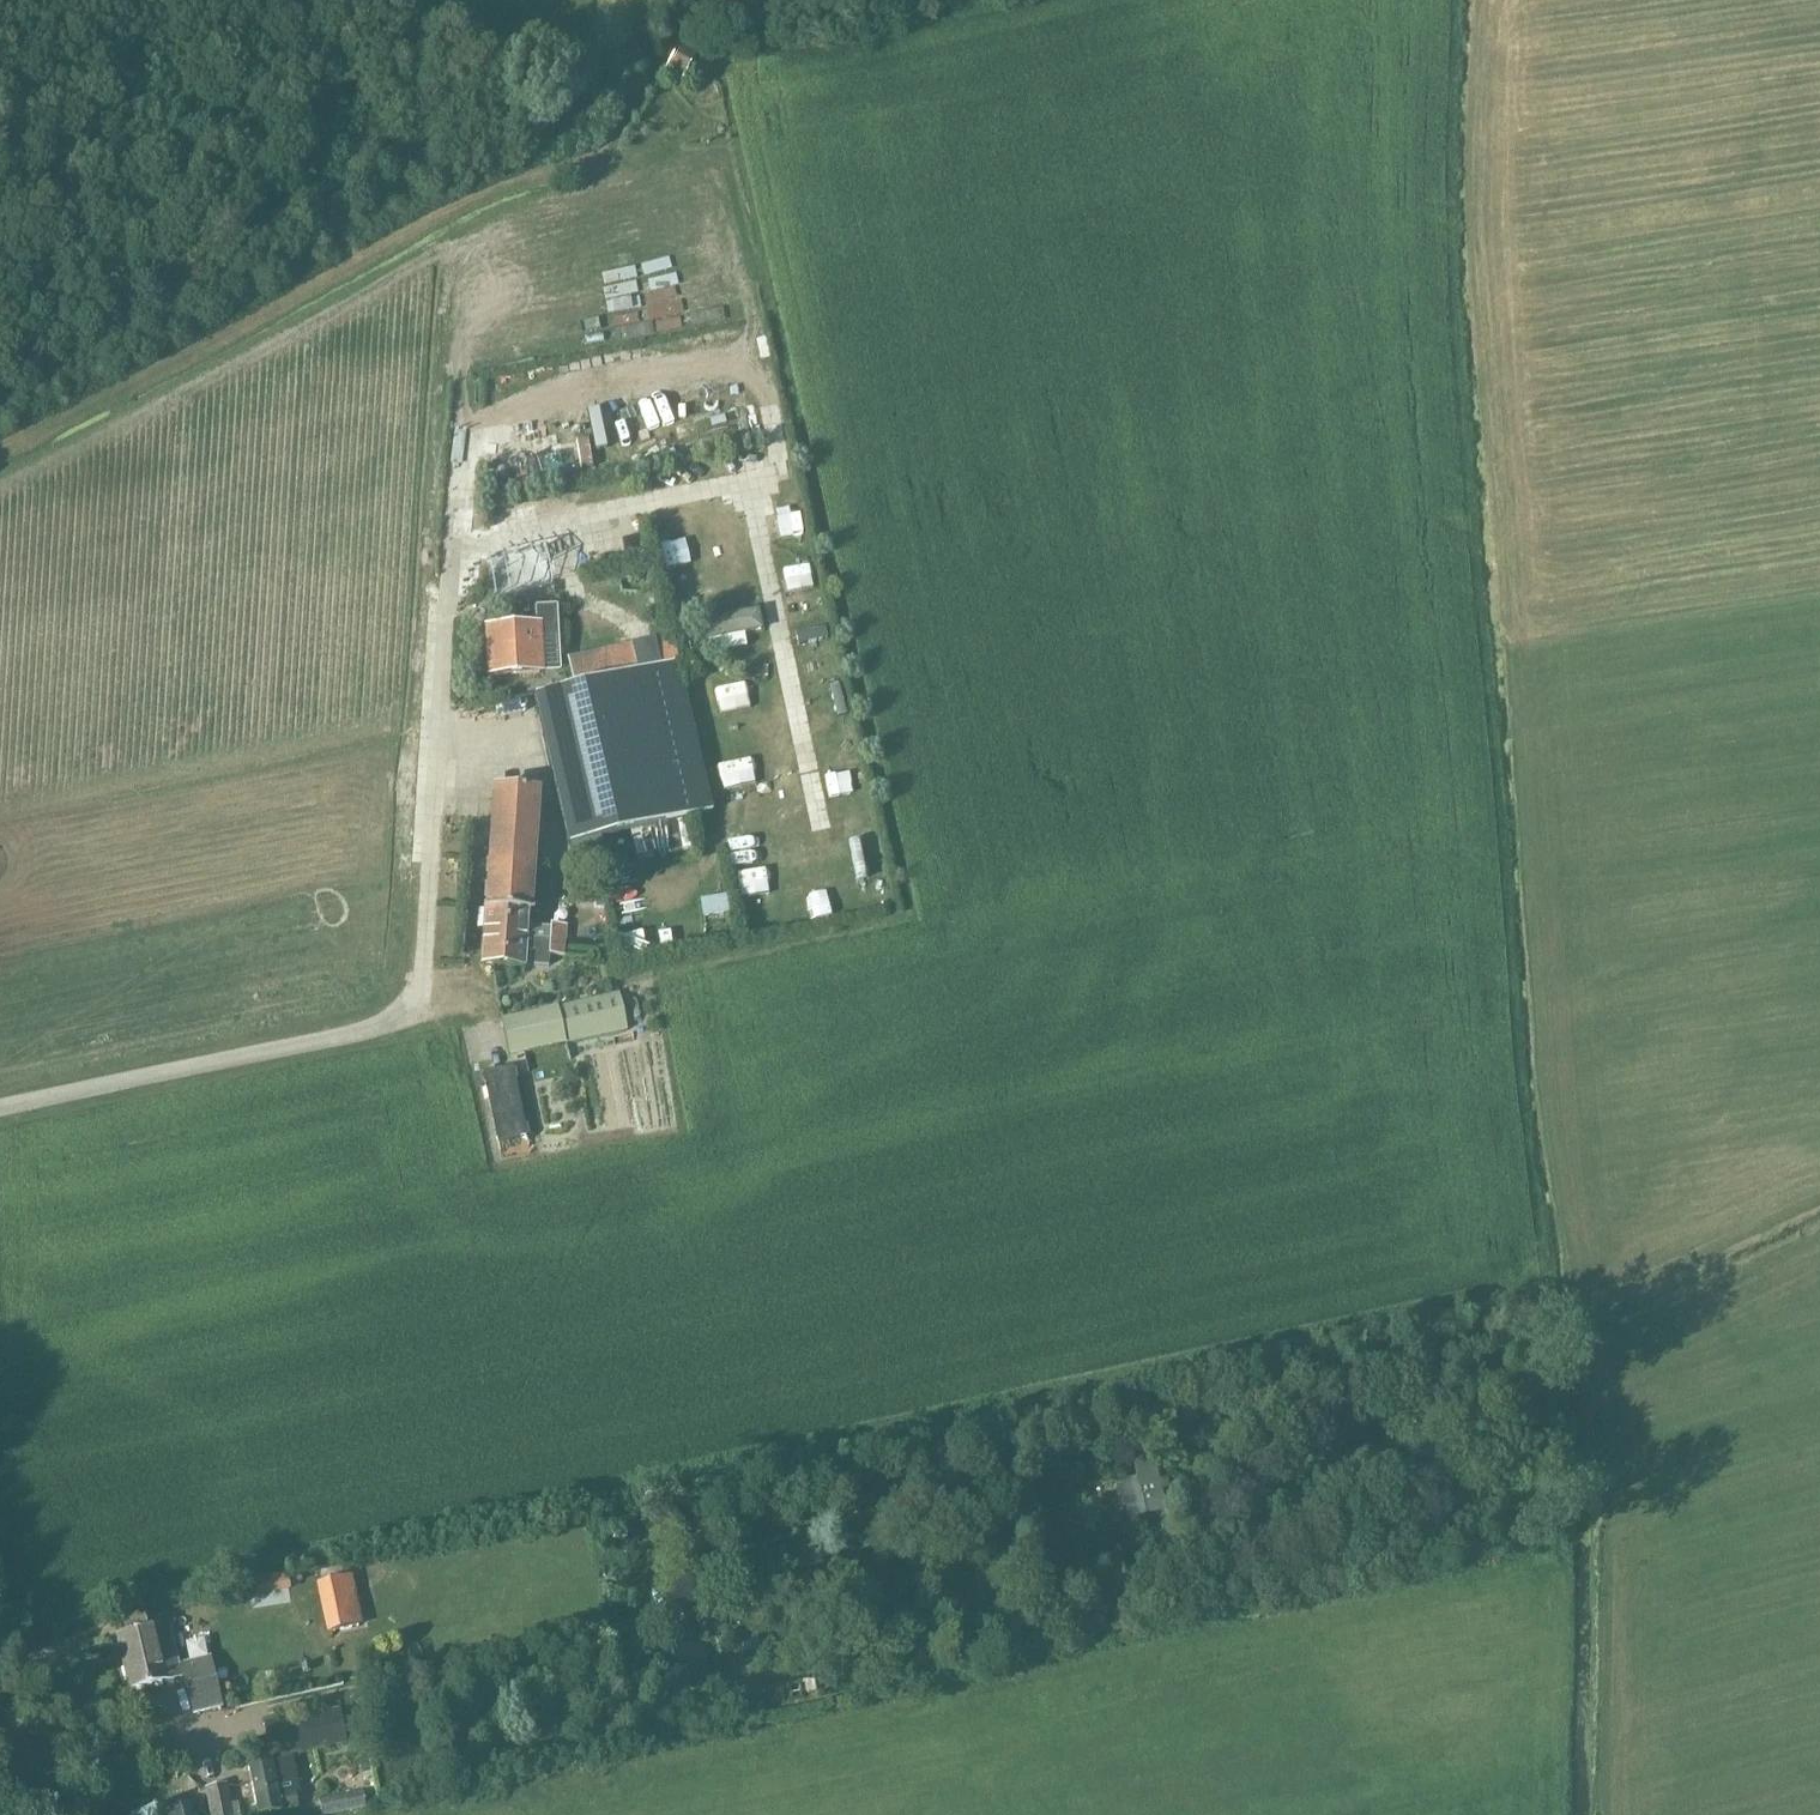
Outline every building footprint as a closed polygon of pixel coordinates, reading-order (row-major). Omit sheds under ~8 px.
[(513,554),(521,592),(551,585),(542,548),(513,554)] [(535,626),(488,628),(491,677),(539,674),(537,640),(554,639),(553,608),(534,609),(535,626)] [(535,696),(535,697),(568,847),(712,814),(678,664),(535,696)] [(494,792),(484,909),(528,911),(528,912),(529,912),(538,796),(494,792)] [(699,903),(702,919),(729,914),(726,898),(699,903)] [(484,909),(482,936),(563,940),(564,927),(549,925),(549,929),(524,927),(526,913),(529,913),(529,912),(528,912),(528,911),(484,909)] [(563,940),(482,936),(480,966),(522,965),(523,950),(547,952),(547,956),(562,957),(563,940)] [(618,996),(557,1009),(503,1021),(510,1057),(565,1046),(626,1033),(618,996)] [(511,1068),(482,1074),(497,1144),(526,1138),(511,1068)] [(1138,1480),(1117,1484),(1123,1510),(1127,1509),(1129,1519),(1167,1511),(1155,1460),(1151,1461),(1148,1449),(1132,1453),(1138,1480)] [(249,1583),(249,1584),(251,1598),(289,1592),(287,1576),(249,1583)] [(353,1577),(329,1582),(316,1585),(327,1636),(364,1628),(353,1577)] [(130,1691),(149,1687),(165,1684),(185,1680),(194,1716),(222,1711),(224,1710),(210,1659),(178,1667),(169,1624),(117,1637),(130,1691)] [(755,1688),(758,1706),(801,1699),(798,1681),(755,1688)] [(266,1741),(242,1747),(245,1761),(257,1814),(266,1814),(283,1811),(283,1812),(299,1809),(289,1757),(347,1746),(340,1711),(263,1725),(266,1741)] [(147,1780),(139,1782),(140,1789),(149,1788),(147,1780)] [(216,1789),(203,1791),(208,1814),(234,1814),(228,1786),(216,1789)] [(318,1800),(321,1814),(364,1805),(361,1791),(360,1791),(360,1788),(327,1796),(327,1798),(318,1800)]
